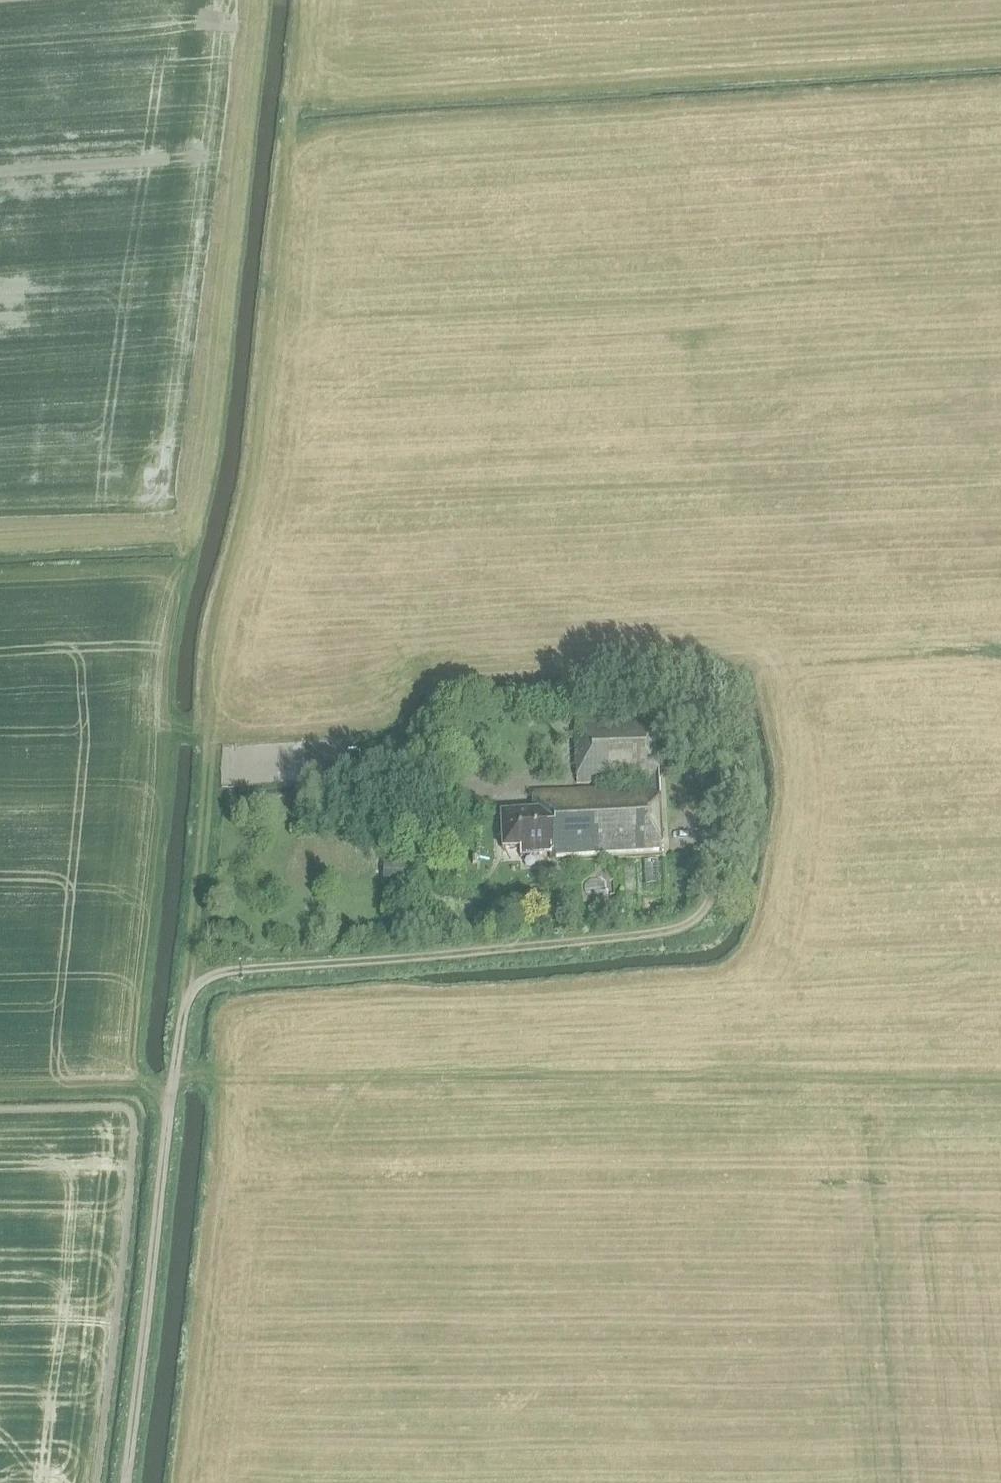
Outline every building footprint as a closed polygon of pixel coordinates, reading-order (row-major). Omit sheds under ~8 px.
[(662,850),(654,717),(572,722),(576,782),(648,780),(648,786),(576,789),(576,791),(531,793),(532,810),(499,812),(501,848),(518,847),(518,852),(538,851),(538,846),(549,845),(550,856),(662,850)] [(648,882),(663,882),(662,858),(647,859),(648,882)] [(390,863),(390,880),(405,881),(405,864),(390,863)]
